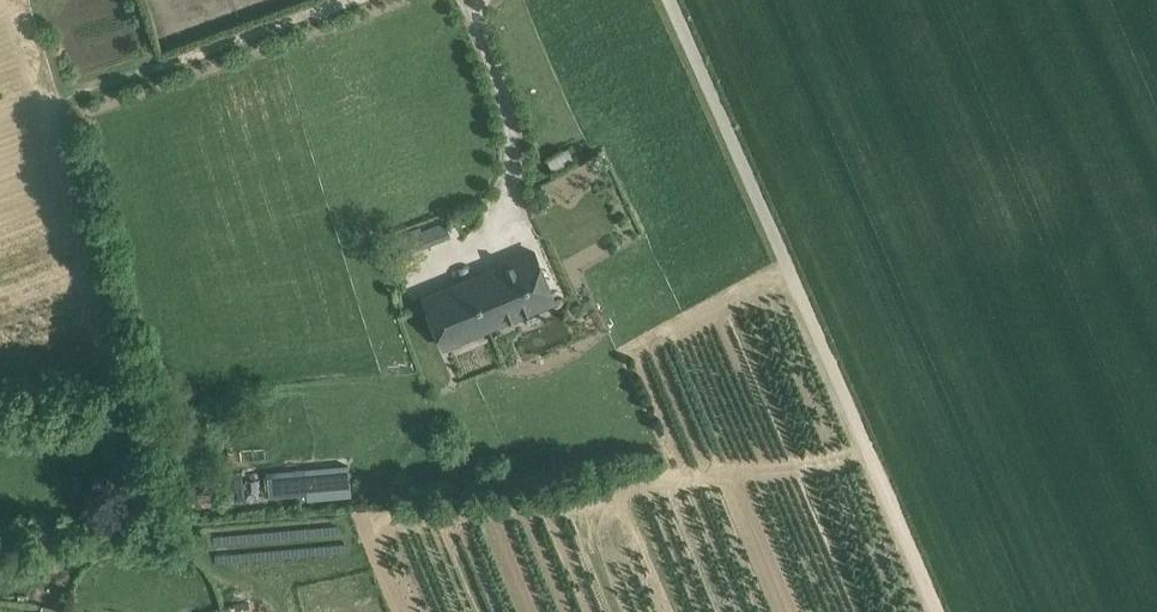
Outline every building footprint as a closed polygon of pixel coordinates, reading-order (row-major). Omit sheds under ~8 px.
[(430,243),(455,230),(449,217),(423,229),(430,243)] [(486,277),(426,301),(440,336),(444,346),(458,339),(556,301),(536,251),(484,272),(486,277)] [(270,472),(272,496),(309,493),(307,469),(270,472)]
